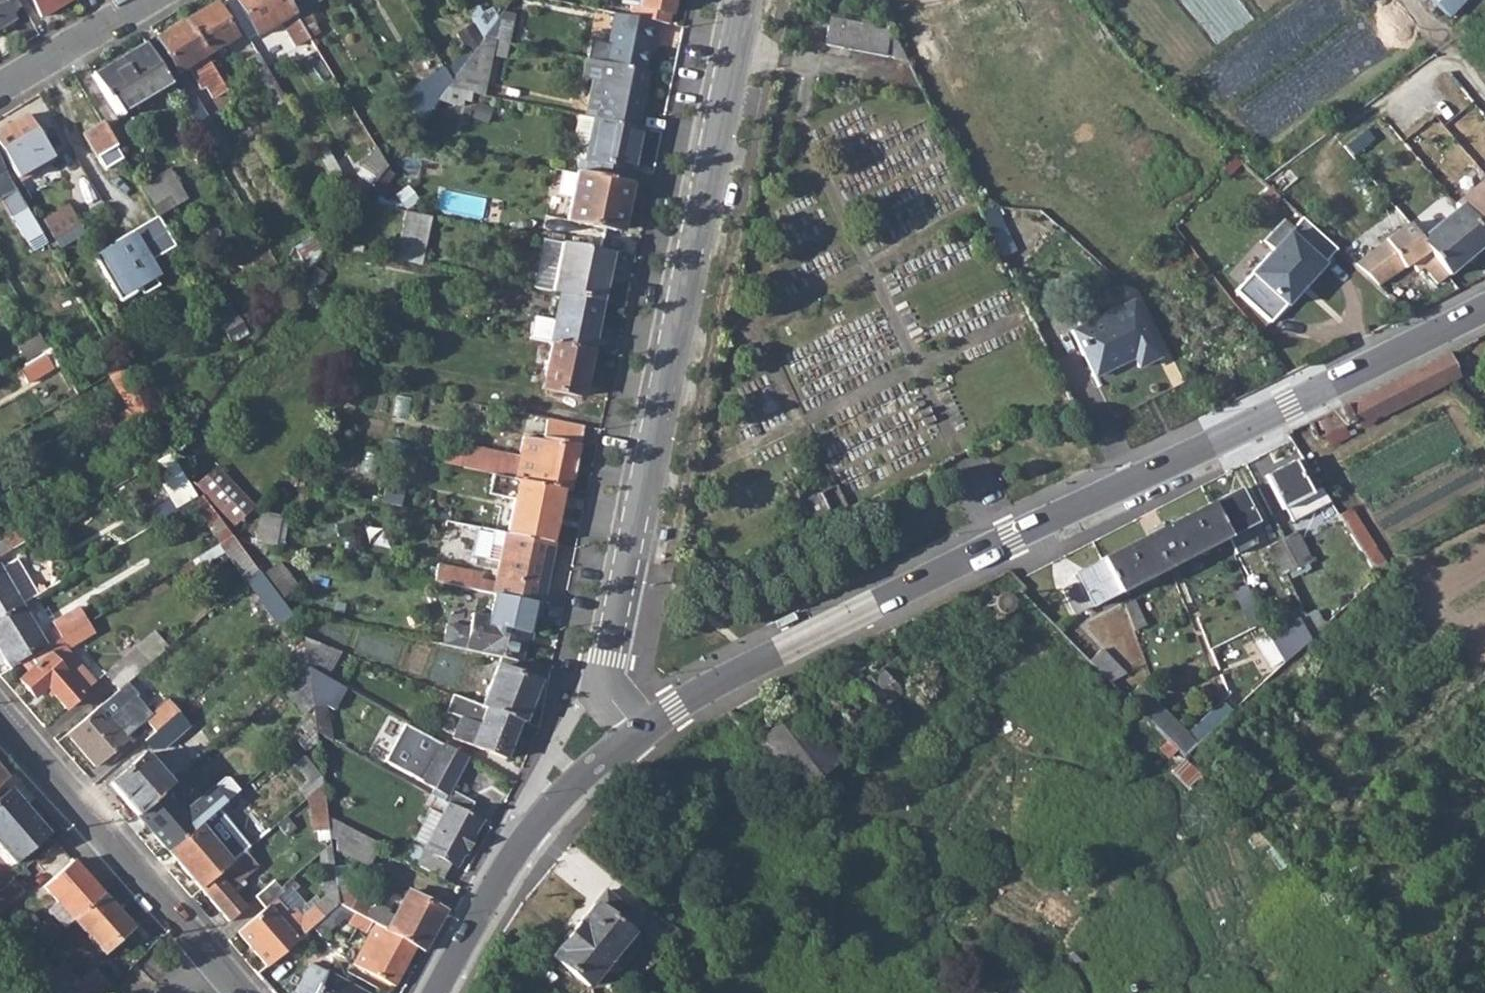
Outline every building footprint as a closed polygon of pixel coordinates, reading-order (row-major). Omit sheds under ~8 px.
[(13,18),(2,0),(0,0),(0,25),(13,18)] [(41,15),(68,0),(32,0),(41,15)] [(295,14),(294,11),(289,3),(287,0),(239,0),(259,35),(295,14)] [(667,24),(669,13),(672,0),(638,0),(637,6),(634,18),(657,22),(667,24)] [(1450,19),(1468,0),(1429,0),(1450,19)] [(187,20),(208,55),(237,38),(217,2),(187,20)] [(427,23),(443,50),(473,31),(457,5),(427,23)] [(303,6),(294,11),(295,14),(310,40),(320,34),(303,6)] [(466,12),(482,37),(489,28),(476,6),(466,12)] [(603,63),(641,71),(648,38),(653,39),(657,22),(634,18),(614,13),(603,63)] [(493,40),(506,42),(511,19),(498,16),(489,28),(482,37),(493,40)] [(823,43),(906,59),(894,33),(885,32),(886,24),(860,18),(859,23),(828,17),(823,43)] [(187,20),(156,38),(177,74),(190,65),(204,88),(208,85),(215,97),(229,89),(208,55),(187,20)] [(465,91),(482,95),(493,40),(482,37),(450,80),(445,87),(465,91)] [(94,75),(119,117),(172,85),(148,44),(94,75)] [(248,61),(276,108),(288,101),(260,54),(248,61)] [(592,117),(635,126),(646,72),(641,71),(603,63),(585,59),(581,80),(590,82),(584,115),(592,117)] [(423,79),(435,100),(445,87),(450,80),(442,68),(423,79)] [(408,136),(453,146),(465,91),(445,87),(435,100),(418,124),(408,136)] [(181,100),(212,152),(222,146),(191,95),(181,100)] [(19,180),(53,159),(27,114),(0,130),(0,146),(19,180)] [(573,154),(579,155),(584,157),(592,117),(584,115),(577,114),(570,147),(573,154)] [(576,171),(628,182),(630,168),(632,168),(641,127),(635,126),(592,117),(584,157),(579,155),(576,171)] [(85,134),(105,167),(122,158),(103,124),(85,134)] [(343,193),(353,210),(360,200),(386,166),(376,149),(343,193)] [(123,197),(139,187),(139,186),(122,158),(105,167),(123,197)] [(3,186),(10,183),(1,169),(0,170),(0,188),(3,186)] [(139,187),(155,214),(185,196),(169,169),(139,186),(139,187)] [(565,220),(620,231),(630,183),(628,182),(576,171),(565,220)] [(1379,258),(1371,265),(1386,283),(1427,250),(1432,256),(1446,273),(1484,242),(1484,176),(1453,202),(1456,207),(1423,234),(1415,219),(1386,242),(1391,248),(1379,258)] [(41,235),(10,183),(3,186),(8,194),(3,197),(29,242),(41,235)] [(463,211),(466,195),(444,190),(440,207),(463,211)] [(42,220),(52,238),(77,223),(67,206),(42,220)] [(395,259),(421,264),(432,216),(405,210),(395,259)] [(155,214),(120,234),(123,239),(114,244),(108,247),(106,244),(93,252),(118,298),(139,286),(142,291),(156,282),(146,259),(173,244),(155,214)] [(1239,285),(1271,318),(1340,253),(1306,222),(1239,285)] [(114,244),(123,239),(120,234),(112,238),(114,244)] [(532,288),(550,291),(561,242),(543,239),(532,288)] [(610,253),(561,242),(550,291),(559,294),(600,302),(610,253)] [(1380,288),(1386,283),(1371,265),(1379,258),(1362,246),(1350,262),(1380,288)] [(1437,281),(1446,273),(1432,256),(1422,264),(1437,281)] [(550,291),(544,319),(553,321),(559,294),(550,291)] [(600,302),(559,294),(553,321),(544,319),(532,317),(528,337),(536,339),(550,342),(590,350),(600,302)] [(1071,330),(1094,376),(1133,357),(1137,366),(1157,356),(1130,300),(1071,330)] [(29,360),(48,352),(39,331),(20,339),(29,360)] [(92,344),(108,371),(119,365),(103,338),(92,344)] [(528,381),(542,383),(550,342),(536,339),(528,381)] [(542,383),(541,387),(582,395),(590,350),(550,342),(542,383)] [(1427,362),(1445,382),(1458,375),(1447,351),(1427,362)] [(45,357),(21,371),(29,385),(54,371),(45,357)] [(1307,422),(1317,442),(1353,423),(1356,427),(1445,382),(1427,362),(1307,422)] [(108,372),(134,417),(146,410),(119,365),(108,371),(108,372)] [(580,405),(582,395),(541,387),(539,397),(580,405)] [(131,419),(157,461),(171,453),(146,410),(134,417),(131,419)] [(517,478),(532,481),(562,487),(569,489),(582,425),(546,417),(542,433),(541,438),(521,434),(516,460),(488,454),(484,471),(491,472),(512,477),(517,478)] [(521,434),(541,438),(542,433),(523,429),(521,434)] [(157,461),(182,503),(194,496),(171,453),(157,461)] [(187,474),(215,506),(230,491),(202,460),(187,474)] [(1264,477),(1280,507),(1309,493),(1293,462),(1264,477)] [(549,541),(562,487),(532,481),(517,478),(512,477),(491,472),(487,491),(513,497),(506,532),(549,541)] [(1210,504),(1225,536),(1255,520),(1239,489),(1210,504)] [(191,502),(221,543),(232,537),(202,496),(191,502)] [(1117,592),(1117,593),(1226,536),(1225,536),(1210,504),(1209,502),(1099,559),(1100,560),(1117,592)] [(252,544),(271,548),(277,519),(257,515),(252,544)] [(0,543),(0,555),(45,528),(39,518),(0,543)] [(537,602),(540,603),(553,541),(549,541),(506,532),(503,531),(500,546),(490,544),(487,559),(497,560),(493,580),(479,578),(480,572),(435,563),(432,581),(493,593),(537,602)] [(1282,539),(1296,567),(1310,560),(1296,532),(1282,539)] [(221,543),(246,577),(256,569),(232,537),(221,543)] [(1267,548),(1281,574),(1284,573),(1296,567),(1282,539),(1267,548)] [(1059,587),(1074,615),(1117,592),(1100,560),(1072,574),(1075,579),(1059,587)] [(987,580),(1116,711),(1128,698),(1113,682),(1112,684),(1110,681),(1112,679),(1108,675),(1091,658),(1024,589),(1026,587),(1009,569),(987,580)] [(14,606),(27,599),(24,592),(10,601),(0,583),(0,615),(14,606)] [(499,657),(519,661),(524,634),(529,635),(537,602),(493,593),(484,632),(461,628),(457,649),(499,657)] [(980,606),(991,618),(1003,606),(992,595),(980,606)] [(1279,614),(1283,622),(1295,616),(1303,612),(1299,604),(1279,614)] [(5,663),(37,644),(40,650),(43,649),(68,634),(88,622),(77,606),(46,624),(49,629),(33,638),(14,606),(0,615),(0,654),(5,663)] [(780,624),(796,615),(792,608),(776,617),(780,624)] [(1295,616),(1309,639),(1317,631),(1304,611),(1303,612),(1295,616)] [(1285,662),(1309,639),(1295,616),(1283,622),(1266,632),(1285,662)] [(752,743),(794,795),(838,760),(832,752),(837,749),(834,744),(914,684),(895,658),(916,647),(902,621),(858,644),(874,673),(808,722),(797,708),(752,743)] [(68,634),(43,649),(48,655),(18,680),(33,695),(45,687),(66,708),(94,682),(67,650),(93,633),(88,622),(68,634)] [(324,678),(338,651),(300,637),(304,667),(324,678)] [(104,674),(116,688),(147,661),(134,647),(104,674)] [(1091,658),(1108,675),(1118,666),(1101,649),(1091,658)] [(518,719),(523,721),(537,683),(531,680),(537,665),(519,661),(499,657),(481,705),(518,719)] [(303,713),(310,706),(309,700),(307,685),(304,667),(281,687),(303,713)] [(304,667),(307,685),(335,698),(341,687),(324,678),(304,667)] [(518,719),(481,705),(451,694),(445,713),(459,718),(452,737),(504,757),(518,719)] [(1144,704),(1189,751),(1233,710),(1225,698),(1188,733),(1152,696),(1144,704)] [(143,718),(153,729),(164,720),(176,710),(166,698),(143,718)] [(326,707),(309,700),(310,706),(312,726),(314,733),(330,742),(326,707)] [(64,732),(92,764),(125,736),(97,704),(64,732)] [(1139,709),(1184,756),(1189,751),(1144,704),(1139,709)] [(143,738),(155,751),(175,733),(164,720),(153,729),(143,738)] [(446,804),(465,814),(471,801),(449,789),(465,759),(402,724),(382,762),(444,795),(440,801),(446,804)] [(107,782),(134,812),(164,786),(187,766),(171,747),(159,757),(164,762),(154,770),(140,754),(107,782)] [(293,764),(309,783),(319,774),(303,755),(293,764)] [(184,809),(164,786),(134,812),(167,851),(197,824),(237,790),(228,777),(222,777),(184,809)] [(312,803),(314,821),(325,819),(321,784),(307,797),(312,803)] [(15,864),(49,834),(10,789),(0,797),(0,846),(15,864)] [(413,840),(425,845),(446,804),(440,801),(428,794),(424,805),(430,808),(413,840)] [(465,814),(446,804),(425,845),(415,864),(440,878),(450,862),(455,865),(478,821),(465,814)] [(335,848),(366,866),(378,845),(334,822),(335,848)] [(228,864),(230,862),(220,851),(197,824),(167,851),(199,889),(228,864)] [(229,844),(220,851),(230,862),(238,855),(229,844)] [(199,889),(228,922),(244,907),(229,889),(256,865),(244,850),(238,855),(230,862),(228,864),(199,889)] [(46,884),(59,900),(49,908),(64,925),(72,915),(100,891),(74,860),(46,884)] [(236,932),(264,965),(301,933),(310,925),(337,901),(333,873),(321,883),(329,891),(298,917),(292,909),(285,914),(273,900),(281,893),(273,883),(254,899),(263,909),(236,932)] [(407,890),(385,929),(414,946),(422,951),(444,912),(407,890)] [(72,915),(103,951),(131,927),(100,891),(72,915)] [(587,986),(607,961),(628,935),(641,919),(606,892),(553,958),(587,986)] [(349,908),(364,917),(372,904),(356,895),(348,907),(349,908)] [(319,936),(349,908),(348,907),(337,901),(310,925),(319,936)] [(344,919),(369,934),(374,923),(364,917),(349,908),(344,919)] [(356,959),(363,963),(383,928),(374,923),(369,934),(356,959)] [(385,929),(383,928),(363,963),(361,968),(392,985),(414,946),(385,929)] [(640,944),(628,935),(607,961),(619,970),(640,944)] [(307,962),(292,992),(364,992),(307,962)]
